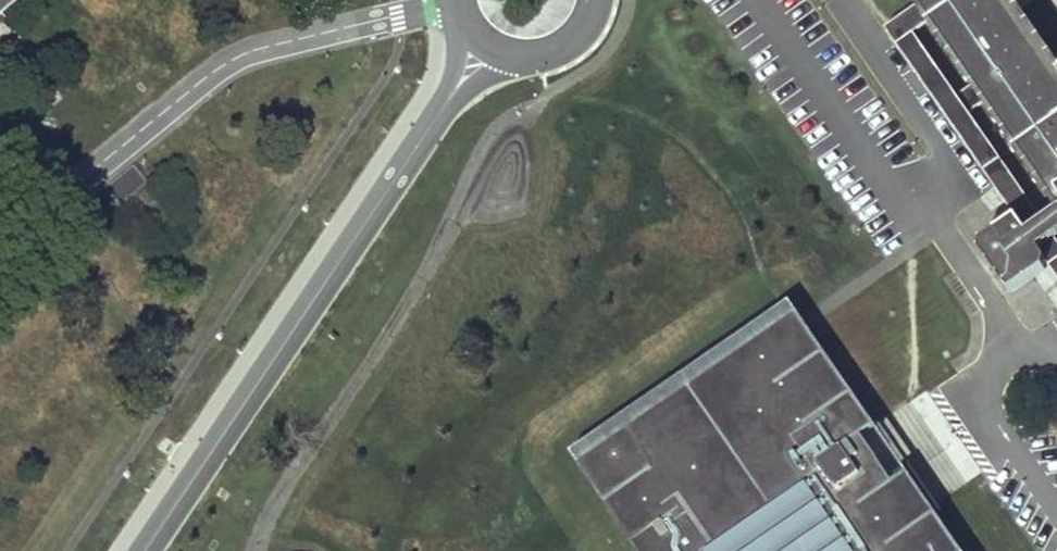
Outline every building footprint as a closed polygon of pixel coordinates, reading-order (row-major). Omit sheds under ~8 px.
[(16,0),(15,0),(0,0),(0,13),(16,0)] [(1056,210),(1056,65),(1019,10),(1033,0),(914,0),(1056,210)] [(1028,234),(1017,219),(977,246),(1009,294),(1050,267),(1039,251),(1056,238),(1056,214),(1028,234)] [(781,323),(592,451),(661,550),(938,550),(781,323)]
